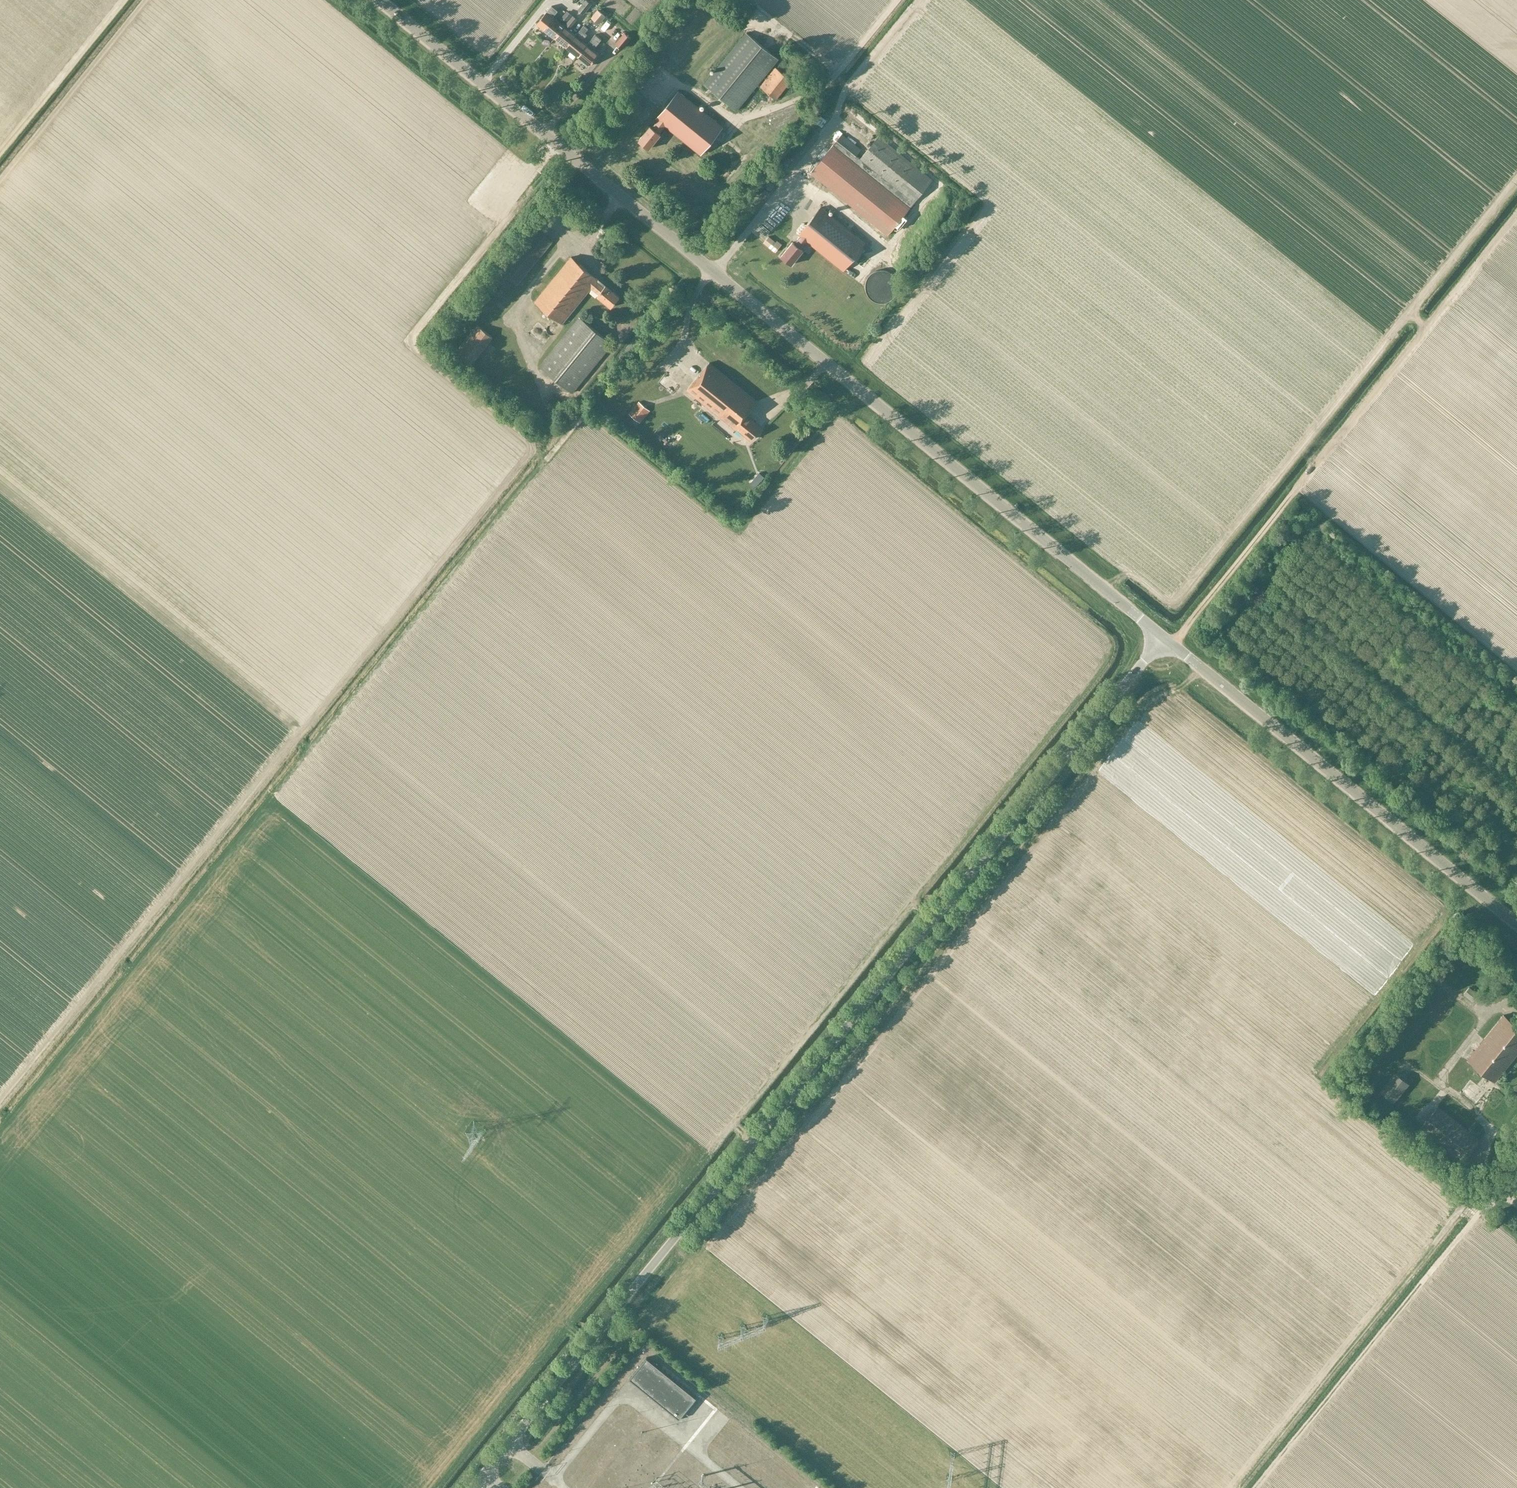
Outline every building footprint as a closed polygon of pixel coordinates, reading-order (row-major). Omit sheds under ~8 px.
[(592,3),(588,0),(585,0),(578,9),(584,14),(592,3)] [(604,6),(610,10),(615,2),(612,0),(608,0),(604,6)] [(552,6),(537,24),(543,29),(555,38),(565,26),(557,20),(553,17),(558,11),(552,6)] [(599,24),(606,15),(598,9),(591,17),(599,24)] [(566,47),(576,35),(569,30),(577,20),(573,16),(565,26),(555,38),(566,47)] [(587,34),(585,33),(588,29),(584,25),(576,35),(566,47),(578,56),(587,45),(582,41),(587,34)] [(622,49),(631,37),(625,32),(616,44),(622,49)] [(705,84),(736,110),(779,59),(747,33),(705,84)] [(587,45),(578,56),(589,66),(599,54),(593,50),(602,39),(595,34),(587,45)] [(776,99),(792,80),(776,67),(760,87),(776,99)] [(701,154),(723,127),(679,91),(657,118),(659,120),(652,128),(650,126),(639,140),(649,149),(661,134),(659,133),(665,125),(701,154)] [(898,192),(860,160),(856,157),(861,150),(842,134),(830,150),(811,173),(888,235),(914,204),(898,191),(898,192)] [(860,160),(898,192),(898,191),(918,168),(879,136),(860,160)] [(764,200),(770,194),(765,190),(759,196),(764,200)] [(844,271),(865,243),(821,207),(799,234),(801,236),(795,243),(793,242),(781,256),(792,264),(803,250),(802,249),(808,241),(844,271)] [(768,236),(763,242),(775,252),(780,245),(768,236)] [(572,256),(535,300),(562,322),(591,287),(599,294),(597,295),(611,307),(620,297),(606,285),(604,287),(597,281),(598,279),(572,256)] [(889,301),(891,300),(892,299),(893,298),(895,296),(896,295),(896,294),(897,293),(897,291),(898,290),(898,288),(898,287),(898,285),(898,283),(897,281),(897,280),(896,279),(896,277),(895,276),(894,275),(893,274),(891,273),(890,272),(889,271),(887,271),(886,270),(884,270),(882,270),(880,270),(878,270),(876,271),(874,271),(873,272),(871,273),(870,274),(870,275),(868,276),(867,278),(867,279),(866,280),(866,282),(866,283),(865,285),(865,286),(865,287),(865,288),(866,290),(866,291),(866,292),(867,293),(867,294),(868,296),(869,297),(870,298),(871,299),(872,299),(874,300),(875,301),(876,302),(877,302),(879,302),(881,303),(883,302),(886,302),(887,302),(888,301),(889,301)] [(579,317),(539,365),(571,392),(611,344),(579,317)] [(471,365),(494,338),(478,325),(455,351),(471,365)] [(531,333),(544,345),(551,337),(538,325),(531,333)] [(747,415),(758,401),(711,363),(688,390),(689,391),(689,390),(737,430),(738,429),(752,440),(762,427),(747,415)] [(640,401),(630,413),(641,422),(651,410),(640,401)] [(1473,1001),(1479,994),(1469,987),(1464,994),(1473,1001)] [(1468,1059),(1495,1081),(1516,1054),(1516,1026),(1504,1015),(1468,1059)] [(1394,1103),(1410,1115),(1425,1096),(1410,1084),(1395,1072),(1380,1090),(1394,1102),(1394,1103)] [(1438,1107),(1419,1130),(1461,1164),(1480,1141),(1438,1107)] [(647,1357),(629,1378),(678,1417),(688,1404),(690,1406),(696,1397),(647,1357)] [(666,1456),(672,1460),(680,1450),(674,1446),(666,1456)]
